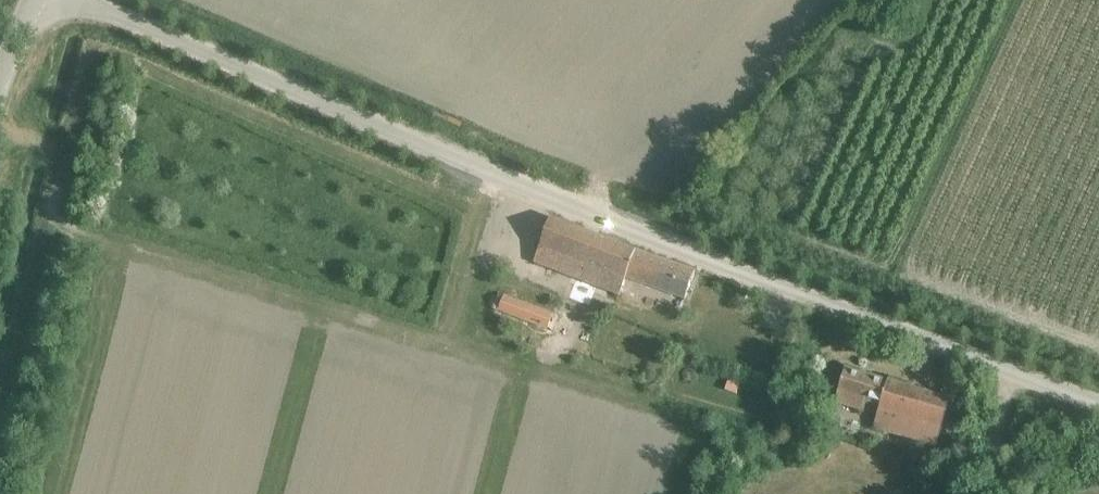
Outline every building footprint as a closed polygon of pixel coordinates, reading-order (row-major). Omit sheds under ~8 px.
[(684,298),(694,271),(634,250),(550,217),(533,262),(620,294),(626,276),(684,298)] [(545,328),(550,315),(501,295),(496,308),(545,328)] [(934,448),(948,402),(845,368),(834,402),(861,410),(863,402),(878,407),(871,427),(934,448)]
